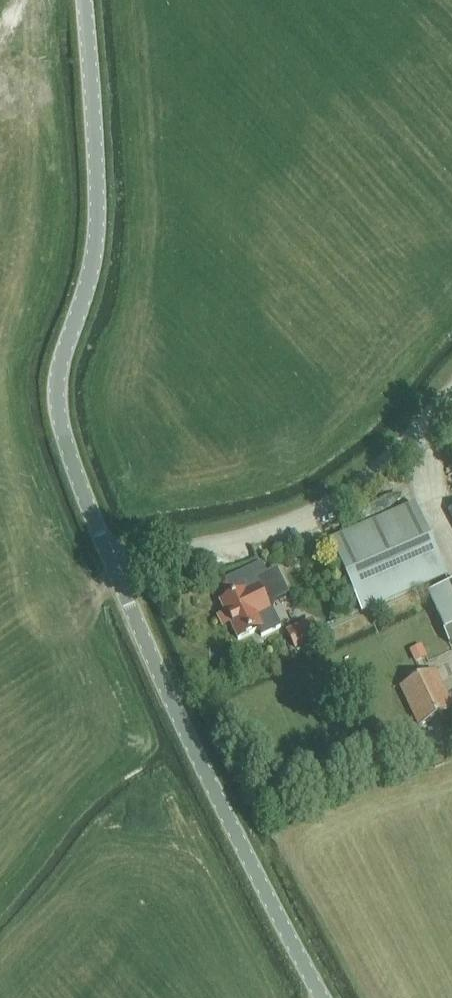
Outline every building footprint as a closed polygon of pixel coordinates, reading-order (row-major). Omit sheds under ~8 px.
[(447,578),(415,504),(330,541),(362,615),(447,578)] [(231,625),(238,640),(258,630),(261,637),(281,628),(273,612),(276,601),(290,595),(277,569),(267,574),(262,564),(222,583),(230,599),(220,604),(225,614),(218,617),(223,629),(231,625)] [(428,595),(445,632),(443,633),(448,644),(451,642),(451,584),(428,595)] [(312,622),(288,633),(295,648),(318,637),(312,622)] [(410,651),(415,663),(427,658),(422,646),(410,651)] [(417,680),(402,687),(420,726),(451,712),(433,673),(433,672),(417,680)]
